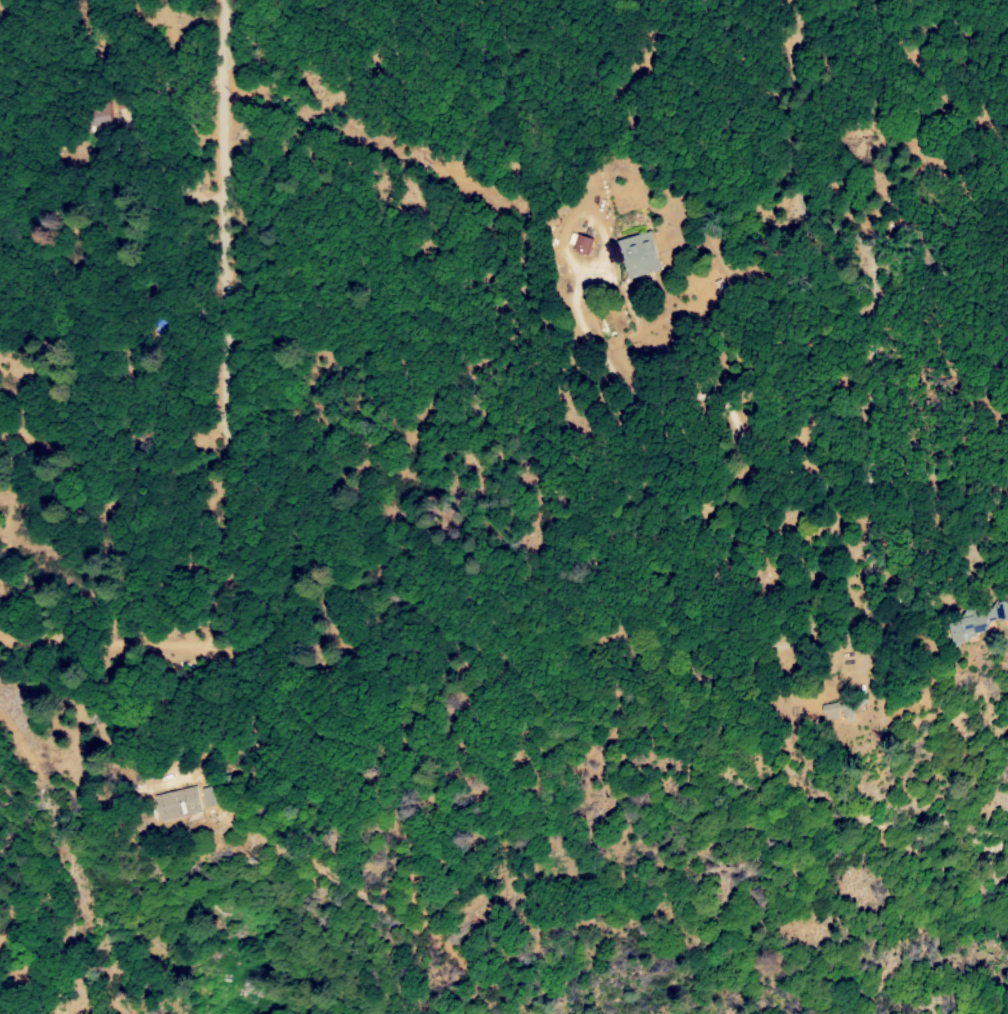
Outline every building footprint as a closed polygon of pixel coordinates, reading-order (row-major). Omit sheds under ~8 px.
[(617,242),(652,231),(664,269),(629,280),(617,242)] [(579,236),(594,240),(590,254),(575,249),(579,236)] [(943,625),(1007,601),(1007,623),(950,644),(943,625)] [(821,704),(836,701),(838,713),(822,715),(821,704)] [(151,821),(199,810),(198,807),(215,803),(211,784),(194,788),(193,784),(146,795),(151,821)]
